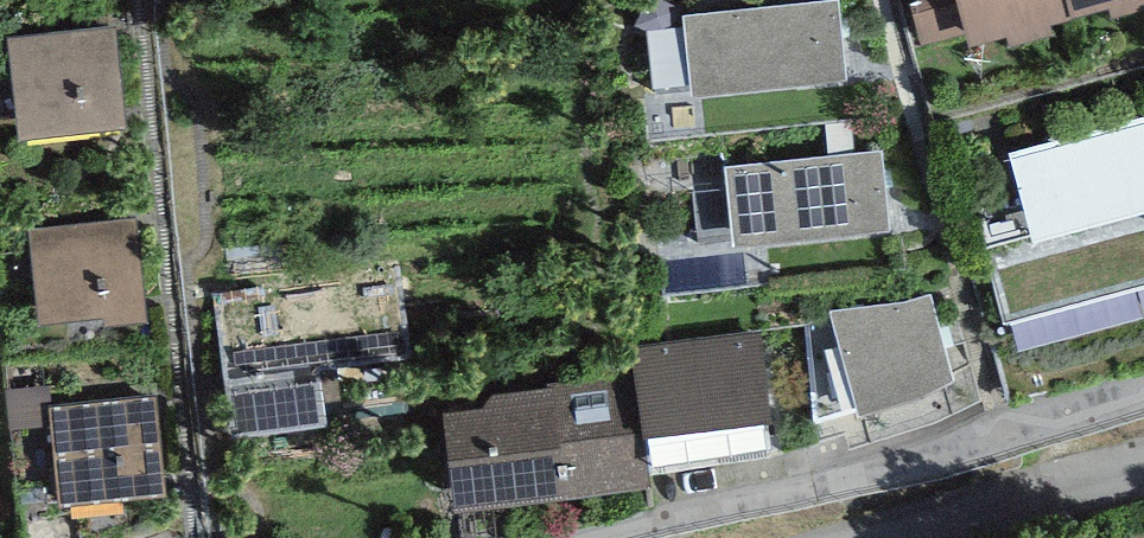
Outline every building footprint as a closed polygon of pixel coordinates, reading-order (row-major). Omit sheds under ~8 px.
[(682,10),(690,84),(846,68),(839,0),(778,0),(682,10)] [(922,37),(967,25),(969,33),(1007,23),(1010,35),(1051,23),(1048,11),(1073,4),(1071,0),(911,0),(922,37)] [(116,23),(8,35),(19,127),(126,115),(116,23)] [(1009,146),(1033,233),(1143,203),(1143,109),(1009,146)] [(880,146),(725,162),(733,235),(888,218),(880,146)] [(136,213),(28,226),(40,322),(148,309),(136,213)] [(902,301),(830,307),(831,316),(806,322),(819,420),(853,411),(919,389),(952,368),(927,291),(902,301)] [(316,320),(219,333),(233,430),(344,415),(332,328),(317,331),(316,320)] [(763,327),(630,342),(636,369),(647,451),(775,436),(763,327)] [(491,398),(446,404),(459,506),(651,481),(647,451),(636,369),(490,388),(491,398)] [(156,391),(48,403),(58,495),(166,484),(156,391)]
